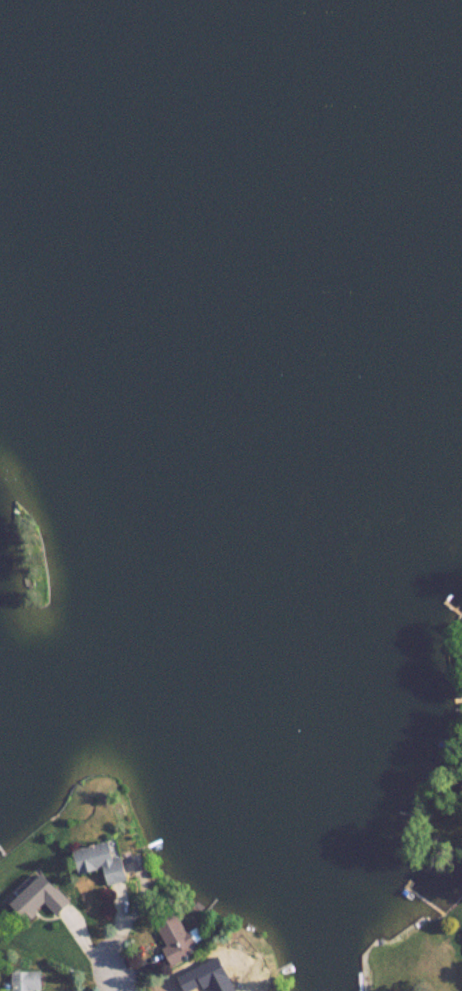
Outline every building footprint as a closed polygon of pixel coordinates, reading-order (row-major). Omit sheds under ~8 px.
[(133,880),(127,858),(120,860),(115,840),(78,849),(84,874),(110,868),(113,885),(133,880)] [(13,904),(30,922),(50,904),(61,915),(75,903),(47,873),(13,904)] [(185,912),(158,923),(175,964),(202,953),(185,912)] [(13,971),(13,990),(33,990),(44,990),(44,971),(13,971)]
